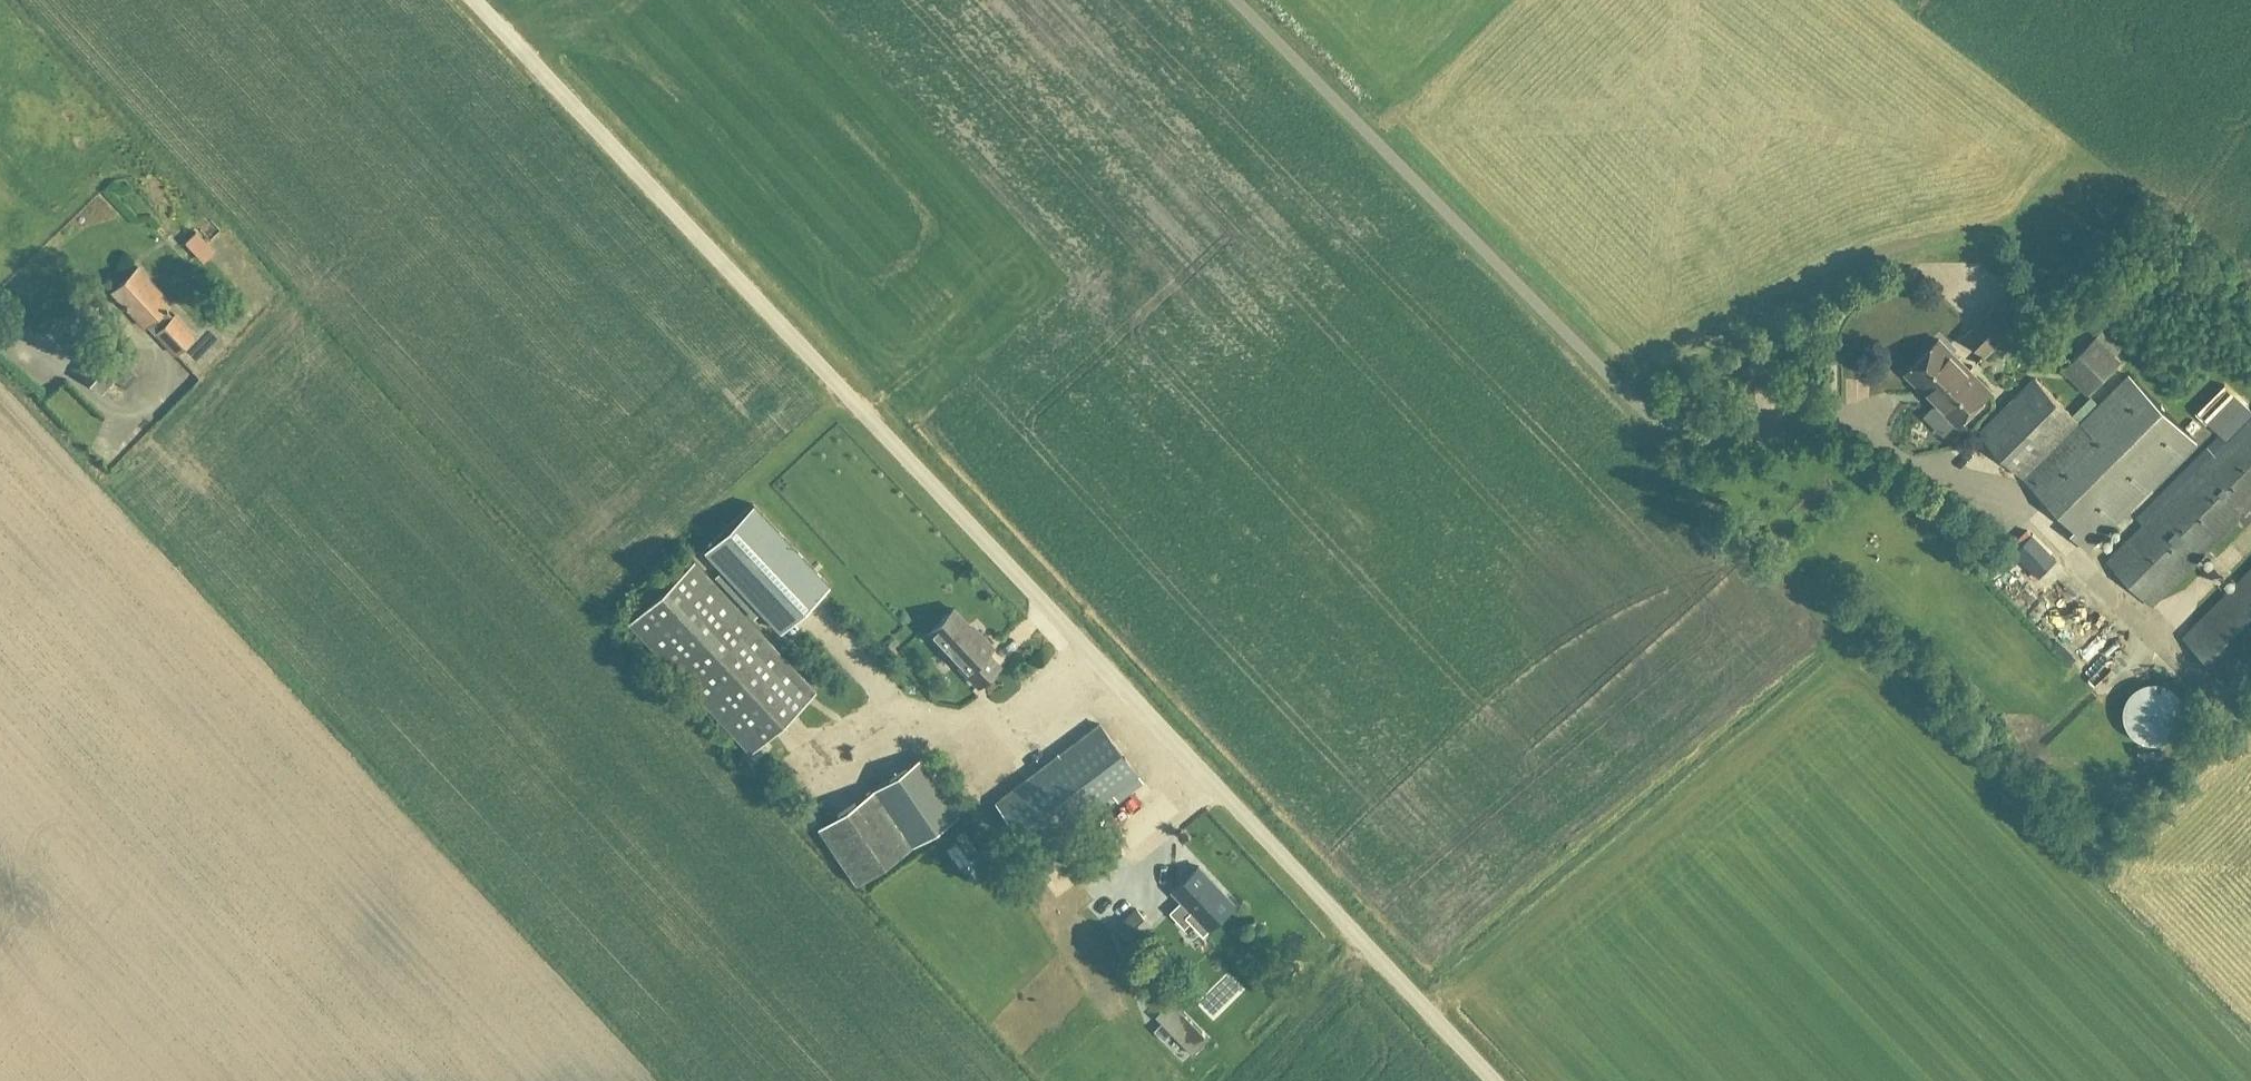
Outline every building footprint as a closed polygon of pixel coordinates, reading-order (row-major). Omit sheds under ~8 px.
[(191,252),(209,238),(197,224),(180,238),(191,252)] [(177,354),(196,337),(176,317),(174,318),(166,310),(173,304),(139,268),(113,292),(147,328),(151,323),(159,332),(157,333),(177,354)] [(1999,304),(1966,336),(1985,355),(2018,322),(1999,304)] [(104,396),(139,357),(112,332),(76,370),(104,396)] [(2096,338),(2064,370),(2089,395),(2121,363),(2096,338)] [(1939,340),(1906,374),(1957,425),(1991,391),(1939,340)] [(2130,377),(2026,480),(2075,529),(2071,534),(2087,551),(2196,442),(2130,377)] [(2036,379),(1980,435),(2023,477),(2078,422),(2036,379)] [(2108,562),(2152,606),(2239,519),(2246,526),(2250,522),(2250,418),(2108,562)] [(781,632),(830,586),(753,505),(705,550),(723,570),(716,578),(755,619),(762,612),(781,632)] [(2018,573),(2031,562),(2020,549),(2007,560),(2018,573)] [(816,691),(694,560),(629,622),(751,752),(816,691)] [(2184,638),(2229,683),(2250,660),(2250,571),(2184,638)] [(979,686),(1000,666),(987,653),(993,648),(979,633),(977,635),(954,610),(929,634),(979,686)] [(1060,835),(1139,775),(1101,725),(997,803),(1049,872),(1074,854),(1060,835)] [(856,883),(958,814),(956,811),(920,758),(818,826),(856,883)] [(1209,930),(1236,906),(1200,867),(1173,892),(1183,903),(1172,913),(1186,928),(1197,917),(1209,930)] [(1139,943),(1156,925),(1137,907),(1121,925),(1139,943)] [(1154,1031),(1164,1041),(1172,1033),(1193,1055),(1209,1040),(1172,1002),(1156,1017),(1162,1023),(1154,1031)]
